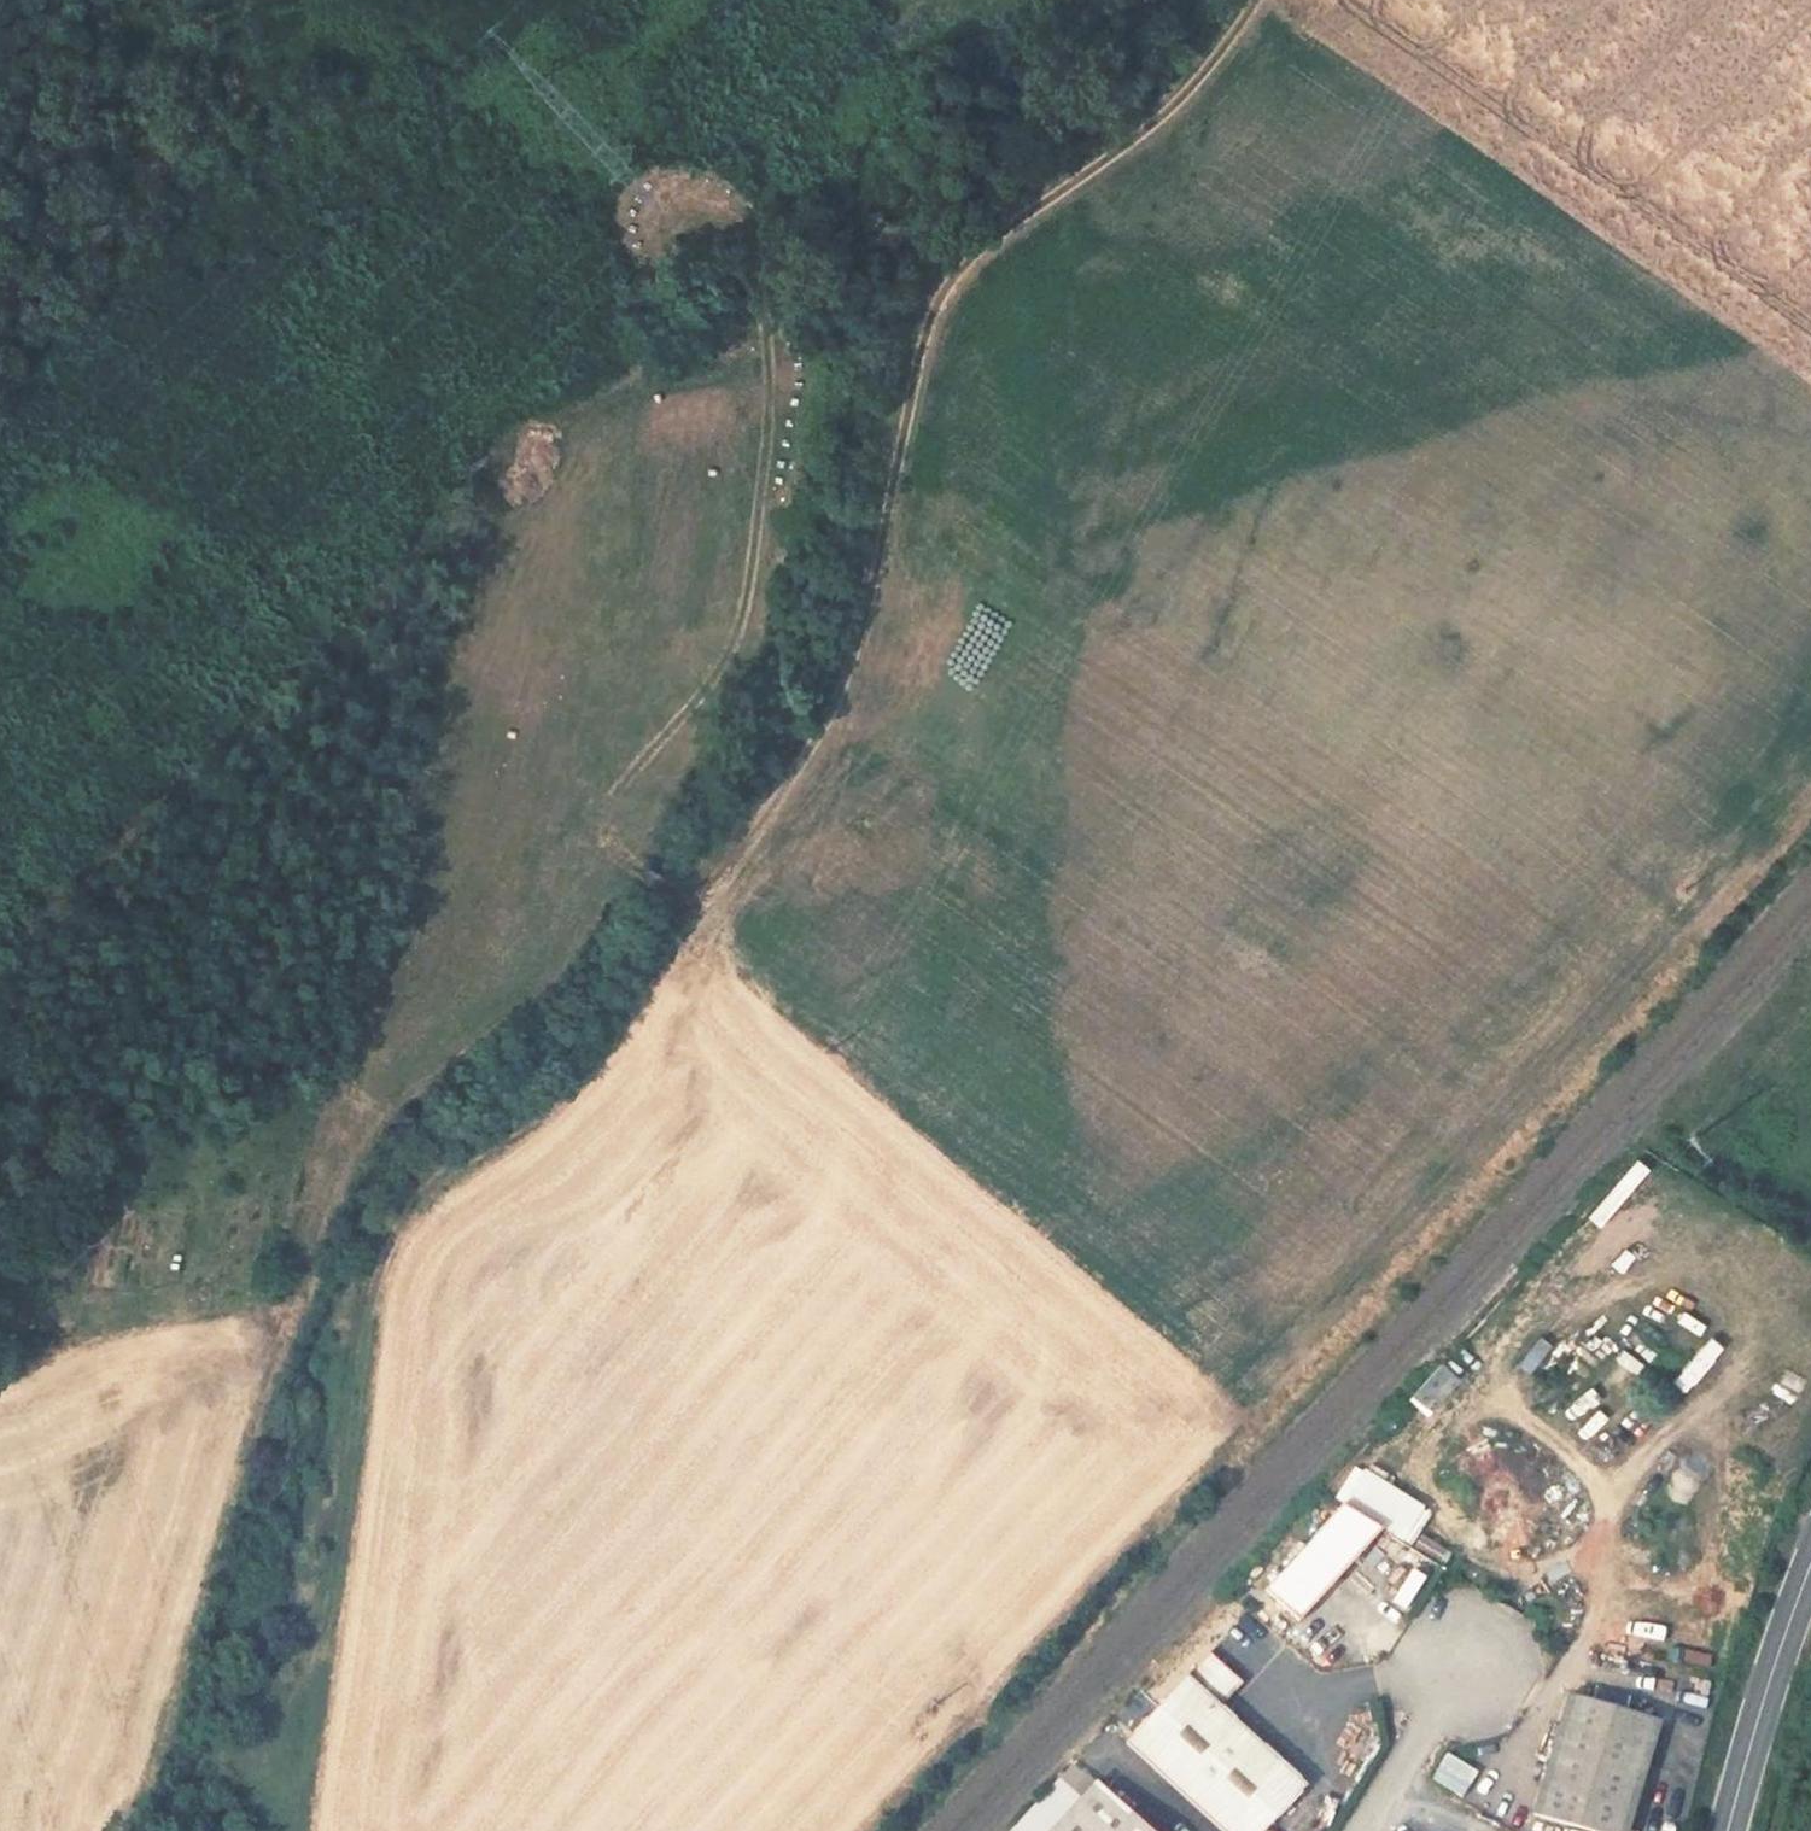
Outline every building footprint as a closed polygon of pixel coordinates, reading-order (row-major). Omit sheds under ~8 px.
[(1350,1509),(1270,1597),(1300,1625),(1381,1537),(1350,1509)] [(1610,1619),(1603,1648),(1637,1656),(1645,1627),(1610,1619)] [(1237,1702),(1261,1678),(1226,1646),(1139,1738),(1238,1830),(1277,1830),(1322,1783),(1237,1702)] [(1665,1724),(1573,1698),(1541,1818),(1592,1830),(1636,1830),(1665,1724)] [(1448,1752),(1432,1776),(1463,1795),(1478,1770),(1448,1752)] [(1113,1778),(1062,1830),(1170,1830),(1113,1778)]
